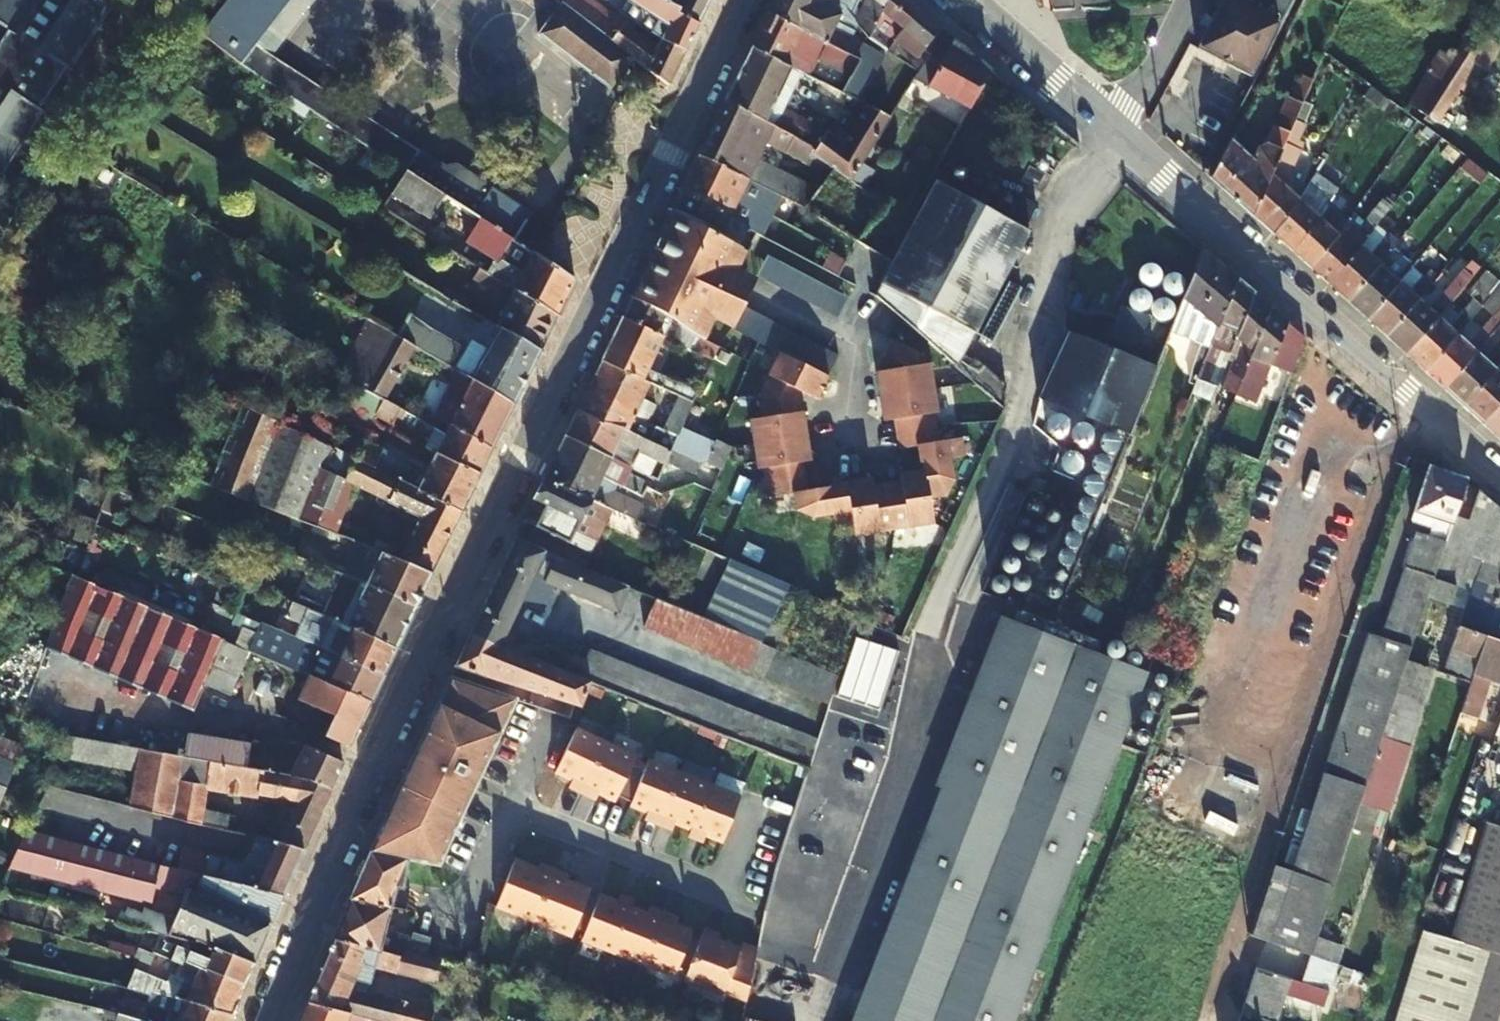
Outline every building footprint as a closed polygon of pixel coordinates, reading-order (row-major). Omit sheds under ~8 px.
[(7,29),(0,40),(0,165),(109,6),(99,0),(0,0),(0,24),(7,29)] [(255,45),(290,0),(227,0),(201,34),(203,36),(242,62),(255,45)] [(663,38),(658,47),(593,0),(565,0),(563,3),(635,58),(670,84),(685,52),(663,38)] [(630,2),(659,20),(653,32),(663,38),(685,52),(700,22),(680,14),(683,8),(669,0),(630,0),(630,2)] [(683,8),(680,14),(700,22),(711,0),(669,0),(683,8)] [(855,55),(862,40),(851,35),(850,27),(836,20),(840,12),(815,0),(773,0),(768,12),(855,55)] [(843,2),(851,13),(854,8),(846,4),(848,0),(839,0),(843,2)] [(854,8),(851,13),(870,35),(875,24),(886,0),(864,0),(859,10),(854,8)] [(916,8),(907,0),(886,0),(875,24),(894,39),(904,26),(902,25),(916,8)] [(1047,9),(1103,6),(1103,0),(1044,0),(1047,9)] [(1198,46),(1252,75),(1279,22),(1248,4),(1250,0),(1222,0),(1198,46)] [(635,58),(563,3),(540,36),(611,89),(635,58)] [(902,25),(904,26),(926,44),(939,27),(916,8),(902,25)] [(800,71),(809,75),(818,56),(852,72),(859,57),(855,55),(768,12),(750,48),(789,66),(800,71)] [(888,48),(894,39),(875,24),(870,35),(888,48)] [(929,53),(924,62),(919,69),(915,76),(968,108),(990,69),(939,27),(926,44),(924,48),(929,53)] [(1499,51),(1499,48),(1473,30),(1452,60),(1441,52),(1427,72),(1429,74),(1409,105),(1436,124),(1476,66),(1486,73),(1499,51)] [(255,45),(242,62),(408,170),(420,151),(255,45)] [(811,149),(851,178),(891,115),(816,79),(812,90),(858,113),(841,141),(801,117),(799,119),(771,104),(789,66),(750,48),(724,102),(792,136),(812,146),(811,149)] [(919,69),(924,62),(907,50),(902,57),(919,69)] [(800,71),(789,66),(771,104),(799,119),(801,117),(805,107),(788,98),(800,71)] [(1210,175),(1253,215),(1303,101),(1312,79),(1302,75),(1292,96),(1288,95),(1268,143),(1259,146),(1252,159),(1230,138),(1210,175)] [(1274,229),(1297,198),(1283,185),(1302,141),(1297,138),(1311,106),(1303,101),(1253,215),(1272,232),(1274,229)] [(712,128),(735,139),(759,151),(763,142),(784,152),(792,136),(724,102),(712,128)] [(732,146),(735,139),(712,128),(698,156),(737,175),(747,154),(732,146)] [(851,178),(811,149),(805,158),(828,175),(851,178)] [(420,151),(408,170),(460,204),(472,184),(420,151)] [(746,178),(737,175),(698,156),(689,176),(735,200),(746,178)] [(1466,157),(1458,167),(1480,184),(1489,174),(1466,157)] [(1329,168),(1322,162),(1312,175),(1320,182),(1329,168)] [(385,207),(487,272),(508,285),(515,290),(557,316),(575,279),(540,257),(516,241),(460,204),(408,170),(385,207)] [(806,207),(857,237),(881,201),(851,178),(828,175),(822,183),(808,204),(806,207)] [(460,204),(516,241),(533,213),(478,176),(472,184),(460,204)] [(681,191),(727,216),(733,203),(735,200),(689,176),(681,191)] [(874,294),(1000,404),(1004,383),(972,354),(961,365),(957,361),(1027,230),(1022,227),(1034,204),(1015,193),(1003,217),(935,180),(874,294)] [(1272,232),(1292,250),(1295,247),(1320,218),(1326,209),(1334,197),(1323,188),(1310,209),(1297,198),(1274,229),(1272,232)] [(747,226),(727,216),(681,191),(672,210),(737,243),(747,226)] [(757,217),(733,203),(727,216),(747,226),(752,229),(757,217)] [(1331,229),(1320,218),(1295,247),(1292,250),(1311,267),(1313,265),(1339,236),(1354,216),(1346,209),(1338,219),(1331,229)] [(1326,209),(1320,218),(1331,229),(1338,219),(1326,209)] [(630,299),(662,314),(695,335),(702,339),(712,319),(729,328),(740,305),(747,292),(755,278),(736,269),(746,247),(737,243),(672,210),(653,249),(630,299)] [(1365,226),(1354,216),(1339,236),(1349,246),(1365,226)] [(1371,231),(1365,226),(1349,246),(1339,236),(1313,265),(1311,267),(1329,284),(1332,281),(1359,245),(1371,231)] [(1390,256),(1391,255),(1389,251),(1396,243),(1387,236),(1370,256),(1359,245),(1332,281),(1329,284),(1349,302),(1390,256)] [(1176,311),(1194,326),(1217,266),(1218,263),(1201,249),(1200,251),(1176,311)] [(847,296),(765,255),(755,275),(837,316),(847,296)] [(1349,302),(1368,319),(1400,283),(1409,272),(1390,256),(1349,302)] [(1194,326),(1211,340),(1234,281),(1235,278),(1218,263),(1217,266),(1194,326)] [(540,351),(497,325),(485,348),(472,340),(466,350),(324,267),(314,285),(370,317),(416,345),(474,379),(515,402),(540,351)] [(508,285),(487,272),(480,282),(501,296),(508,285)] [(1427,289),(1409,272),(1400,283),(1418,299),(1427,289)] [(1211,340),(1209,345),(1219,350),(1214,363),(1204,359),(1199,370),(1194,384),(1191,392),(1210,400),(1234,337),(1251,295),(1252,292),(1235,278),(1234,281),(1211,340)] [(1368,319),(1386,335),(1388,333),(1418,299),(1400,283),(1368,319)] [(540,351),(557,316),(515,290),(497,325),(540,351)] [(1251,295),(1234,337),(1239,341),(1220,388),(1234,393),(1268,306),(1252,292),(1251,295)] [(1405,353),(1425,372),(1458,335),(1483,306),(1473,297),(1458,315),(1448,326),(1438,317),(1408,350),(1405,353)] [(621,317),(654,333),(662,314),(630,299),(621,317)] [(1386,335),(1405,353),(1408,350),(1438,317),(1447,307),(1437,299),(1427,308),(1418,299),(1388,333),(1386,335)] [(778,349),(828,373),(838,354),(740,305),(729,328),(777,352),(778,349)] [(1255,402),(1271,359),(1286,321),(1268,306),(1234,393),(1255,402)] [(1448,326),(1458,315),(1448,306),(1447,307),(1438,317),(1448,326)] [(1140,352),(1153,318),(1122,307),(1109,341),(1140,352)] [(1443,388),(1446,385),(1476,351),(1493,332),(1499,324),(1499,322),(1494,316),(1468,344),(1458,335),(1425,372),(1443,388)] [(340,370),(364,385),(385,398),(416,345),(370,317),(340,370)] [(621,317),(600,360),(647,382),(677,395),(691,401),(696,390),(647,367),(661,336),(654,333),(621,317)] [(1291,366),(1303,336),(1286,321),(1271,359),(1291,366)] [(1148,380),(1155,364),(1068,330),(1037,396),(1127,433),(1144,391),(1148,380)] [(711,359),(718,346),(702,339),(695,335),(689,349),(711,359)] [(777,352),(757,393),(760,415),(747,417),(751,441),(755,466),(760,465),(763,479),(765,495),(791,491),(793,508),(809,515),(831,512),(832,526),(850,523),(851,534),(891,528),(931,522),(927,497),(943,495),(952,479),(948,458),(962,455),(959,437),(936,440),(934,426),(932,412),(936,411),(932,386),(929,362),(918,363),(916,350),(891,337),(883,353),(893,358),(894,367),(874,370),(878,395),(882,419),(900,416),(902,431),(904,445),(914,443),(917,461),(920,461),(921,468),(897,472),(900,491),(886,493),(872,495),(869,476),(844,479),(827,482),(828,484),(798,489),(796,474),(791,475),(790,461),(809,458),(806,434),(802,409),(789,410),(787,397),(793,386),(816,397),(828,373),(778,349),(777,352)] [(1165,339),(1155,363),(1176,372),(1180,362),(1185,347),(1165,339)] [(1204,359),(1209,345),(1200,342),(1190,366),(1199,370),(1204,359)] [(1219,350),(1209,345),(1204,359),(1214,363),(1219,350)] [(1443,388),(1463,406),(1496,368),(1499,364),(1499,349),(1499,350),(1497,348),(1487,360),(1476,351),(1446,385),(1443,388)] [(585,391),(632,414),(645,420),(653,403),(640,397),(647,382),(600,360),(585,391)] [(1174,376),(1194,384),(1199,370),(1190,366),(1180,362),(1176,372),(1174,376)] [(1481,422),(1499,401),(1499,372),(1496,368),(1463,406),(1481,422)] [(451,426),(493,448),(515,402),(474,379),(469,388),(455,381),(436,419),(443,423),(440,431),(446,434),(451,426)] [(1169,389),(1148,380),(1144,391),(1165,399),(1169,389)] [(364,385),(358,397),(380,408),(377,414),(393,422),(401,408),(385,398),(364,385)] [(576,410),(624,431),(632,414),(585,391),(576,410)] [(691,401),(677,395),(662,428),(677,436),(691,401)] [(211,483),(337,534),(356,487),(344,481),(356,457),(323,441),(308,433),(244,401),(211,483)] [(1481,422),(1499,440),(1499,439),(1499,401),(1481,422)] [(564,435),(611,458),(624,431),(576,410),(564,435)] [(316,418),(308,433),(323,441),(330,425),(316,418)] [(481,472),(493,448),(451,426),(446,434),(440,431),(434,427),(426,446),(436,451),(481,472)] [(674,442),(670,451),(697,462),(705,461),(713,442),(680,428),(677,436),(674,442)] [(648,441),(670,451),(674,442),(652,432),(648,441)] [(631,467),(611,458),(564,435),(555,453),(602,477),(635,493),(640,496),(645,485),(646,484),(628,475),(631,467)] [(730,447),(714,440),(713,442),(705,461),(722,468),(730,447)] [(364,441),(356,457),(463,511),(481,472),(436,451),(426,470),(364,441)] [(693,474),(697,462),(670,451),(665,462),(693,474)] [(543,478),(588,498),(591,499),(602,477),(555,453),(543,478)] [(463,511),(356,457),(344,481),(356,487),(418,519),(399,559),(432,573),(463,511)] [(1360,795),(1386,715),(1393,694),(1404,661),(1425,598),(1453,513),(1462,484),(1464,480),(1465,477),(1426,465),(1409,519),(1427,525),(1423,537),(1416,534),(1380,636),(1369,632),(1291,870),(1271,863),(1248,933),(1251,935),(1307,955),(1309,950),(1314,932),(1360,795)] [(608,492),(626,500),(630,503),(635,493),(602,477),(591,499),(603,504),(608,492)] [(543,478),(533,499),(545,505),(535,525),(568,540),(574,527),(588,498),(543,478)] [(1462,484),(1453,513),(1455,514),(1469,519),(1479,490),(1462,484)] [(630,503),(626,500),(621,512),(652,525),(667,495),(645,485),(640,496),(635,493),(630,503)] [(1448,605),(1454,587),(1468,591),(1461,610),(1441,672),(1466,681),(1467,678),(1492,604),(1499,581),(1499,508),(1479,490),(1469,519),(1455,514),(1453,513),(1425,598),(1448,605)] [(606,505),(621,512),(626,500),(608,492),(603,504),(606,505)] [(592,535),(606,505),(603,504),(591,499),(588,498),(574,527),(592,535)] [(468,633),(498,645),(519,600),(540,609),(551,584),(544,581),(533,576),(544,550),(515,536),(468,633)] [(339,574),(291,554),(264,542),(259,556),(321,583),(324,576),(336,580),(339,574)] [(347,576),(351,569),(323,557),(326,551),(304,542),(303,546),(295,542),(291,554),(339,574),(347,576)] [(365,584),(381,552),(362,544),(351,569),(347,576),(365,584)] [(533,576),(544,581),(555,556),(544,550),(533,576)] [(432,573),(399,559),(381,552),(365,584),(416,607),(432,573)] [(626,586),(555,556),(544,581),(551,584),(616,611),(626,586)] [(733,630),(745,635),(759,641),(761,641),(787,585),(730,559),(703,617),(709,620),(721,625),(733,630)] [(204,684),(221,637),(93,581),(78,575),(76,574),(74,577),(69,584),(47,646),(192,708),(194,708),(204,684)] [(416,607),(365,584),(356,604),(337,597),(331,609),(307,599),(304,607),(397,646),(416,607)] [(1454,587),(1448,605),(1461,610),(1468,591),(1454,587)] [(628,621),(643,627),(655,597),(640,591),(628,621)] [(643,627),(658,633),(671,604),(655,597),(643,627)] [(384,673),(397,646),(304,607),(293,602),(287,617),(327,633),(322,647),(384,673)] [(658,633),(672,640),(684,610),(671,604),(658,633)] [(1492,604),(1467,678),(1499,689),(1499,607),(1492,604)] [(672,640),(684,645),(697,615),(684,610),(672,640)] [(684,645),(696,650),(709,620),(703,617),(697,615),(684,645)] [(267,657),(309,675),(370,702),(384,673),(322,647),(258,620),(247,648),(250,650),(267,657)] [(696,650),(709,655),(721,625),(709,620),(696,650)] [(1005,620),(852,1020),(1012,1020),(1014,1020),(1027,1020),(1045,973),(1032,967),(1144,674),(1005,620)] [(721,625),(709,655),(721,660),(733,630),(721,625)] [(721,660),(733,665),(745,635),(733,630),(721,660)] [(565,672),(539,661),(498,645),(468,633),(454,665),(558,699),(572,703),(579,705),(590,681),(579,677),(565,672)] [(745,635),(733,665),(746,671),(759,641),(745,635)] [(231,696),(245,662),(250,650),(247,648),(221,637),(204,684),(231,696)] [(759,641),(746,671),(761,677),(773,647),(761,641),(759,641)] [(571,657),(565,672),(579,677),(590,650),(576,644),(571,657)] [(544,647),(539,661),(565,672),(571,657),(544,647)] [(773,647),(761,677),(774,683),(786,652),(773,647)] [(267,657),(250,650),(245,662),(262,669),(267,657)] [(593,682),(604,655),(590,650),(579,677),(590,681),(593,682)] [(786,652),(774,683),(788,688),(800,658),(786,652)] [(616,660),(604,655),(593,682),(605,687),(616,660)] [(788,688),(800,693),(813,663),(800,658),(788,688)] [(605,687),(619,692),(630,665),(616,660),(605,687)] [(1404,661),(1393,694),(1415,701),(1426,668),(1404,661)] [(813,663),(800,693),(813,699),(825,668),(813,663)] [(630,665),(619,692),(632,698),(643,670),(630,665)] [(825,668),(813,699),(827,705),(837,673),(825,668)] [(643,670),(632,698),(644,703),(655,675),(643,670)] [(370,702),(309,675),(299,700),(334,716),(325,736),(350,747),(370,702)] [(644,703),(657,708),(668,679),(655,675),(644,703)] [(448,676),(366,852),(404,859),(435,865),(514,698),(448,676)] [(668,679),(657,708),(670,713),(681,685),(668,679)] [(681,685),(670,713),(684,718),(695,690),(681,685)] [(684,718),(696,723),(707,695),(695,690),(684,718)] [(1386,715),(1408,722),(1415,701),(1393,694),(1386,715)] [(696,723),(710,728),(722,700),(707,695),(696,723)] [(558,699),(554,711),(568,716),(572,703),(558,699)] [(722,700),(710,728),(723,733),(734,705),(722,700)] [(734,705),(723,733),(736,739),(748,710),(734,705)] [(736,739),(750,744),(762,716),(748,710),(736,739)] [(1386,715),(1360,795),(1387,804),(1402,761),(1401,744),(1408,722),(1386,715)] [(762,716),(750,744),(764,749),(776,721),(762,716)] [(764,749),(779,755),(790,727),(776,721),(764,749)] [(790,727),(779,755),(792,761),(804,732),(790,727)] [(605,741),(574,728),(554,770),(571,778),(568,784),(581,791),(605,741)] [(792,761),(807,767),(817,737),(804,732),(792,761)] [(106,763),(110,742),(66,733),(63,755),(106,763)] [(250,751),(251,745),(189,734),(185,756),(245,769),(250,751)] [(24,744),(0,735),(0,803),(24,744)] [(635,756),(605,741),(581,791),(595,797),(597,791),(614,799),(616,794),(630,799),(642,769),(630,765),(635,756)] [(205,790),(205,786),(180,781),(185,756),(110,742),(106,763),(135,771),(129,805),(226,829),(230,815),(204,808),(208,791),(205,790)] [(250,751),(245,769),(332,789),(343,762),(303,744),(295,761),(250,751)] [(845,753),(780,930),(824,946),(890,769),(845,753)] [(245,769),(185,756),(180,781),(205,786),(207,782),(293,804),(275,842),(305,848),(332,789),(245,769)] [(678,771),(647,758),(642,769),(630,799),(629,802),(647,809),(644,816),(658,821),(678,771)] [(691,826),(708,782),(678,771),(658,821),(672,826),(674,820),(691,826)] [(722,838),(740,794),(708,782),(691,826),(688,833),(702,838),(705,832),(722,838)] [(1485,822),(1449,939),(1488,951),(1499,955),(1499,827),(1485,822)] [(282,899),(164,865),(25,830),(0,883),(0,890),(13,894),(23,872),(149,903),(154,887),(181,894),(173,919),(145,907),(142,913),(128,910),(123,924),(141,930),(254,962),(282,899)] [(275,842),(255,837),(244,862),(184,846),(181,860),(166,857),(164,865),(282,899),(305,848),(275,842)] [(399,886),(404,859),(366,852),(357,874),(354,881),(394,888),(398,889),(399,886)] [(511,861),(493,906),(531,921),(551,871),(537,866),(535,870),(511,861)] [(563,881),(565,877),(551,871),(531,921),(569,936),(572,928),(582,931),(595,901),(584,897),(587,891),(563,881)] [(394,888),(354,881),(346,898),(389,906),(394,888)] [(616,896),(614,903),(596,896),(595,901),(582,931),(579,940),(610,953),(628,908),(630,902),(616,896)] [(346,898),(329,940),(396,955),(403,951),(407,936),(382,930),(389,906),(346,898)] [(647,909),(644,915),(628,908),(610,953),(640,965),(661,914),(647,909)] [(672,926),(674,919),(661,914),(640,965),(672,977),(675,968),(685,972),(697,942),(687,938),(689,933),(672,926)] [(136,946),(156,954),(157,951),(184,961),(244,984),(254,962),(141,930),(136,946)] [(410,931),(405,950),(423,954),(428,936),(410,931)] [(714,942),(716,937),(701,931),(697,942),(685,972),(681,981),(720,996),(721,992),(743,1001),(754,952),(739,946),(737,951),(714,942)] [(1310,955),(1334,963),(1335,959),(1341,942),(1314,932),(1309,950),(1307,955),(1310,955)] [(405,950),(403,951),(396,955),(329,940),(303,999),(383,1020),(474,1020),(455,1016),(462,991),(469,994),(476,969),(423,954),(405,950)] [(136,946),(133,957),(151,964),(156,954),(136,946)] [(1488,951),(1467,1020),(1499,1020),(1499,955),(1488,951)] [(1307,955),(1298,980),(1254,966),(1239,1011),(1268,1020),(1273,1020),(1283,992),(1320,1004),(1334,963),(1310,955),(1307,955)] [(244,984),(184,961),(180,974),(173,971),(171,980),(133,971),(128,987),(147,992),(231,1014),(244,984)] [(231,1014),(147,992),(143,1006),(119,1000),(115,1013),(146,1020),(228,1020),(231,1014)] [(294,1020),(383,1020),(303,999),(294,1020)]
